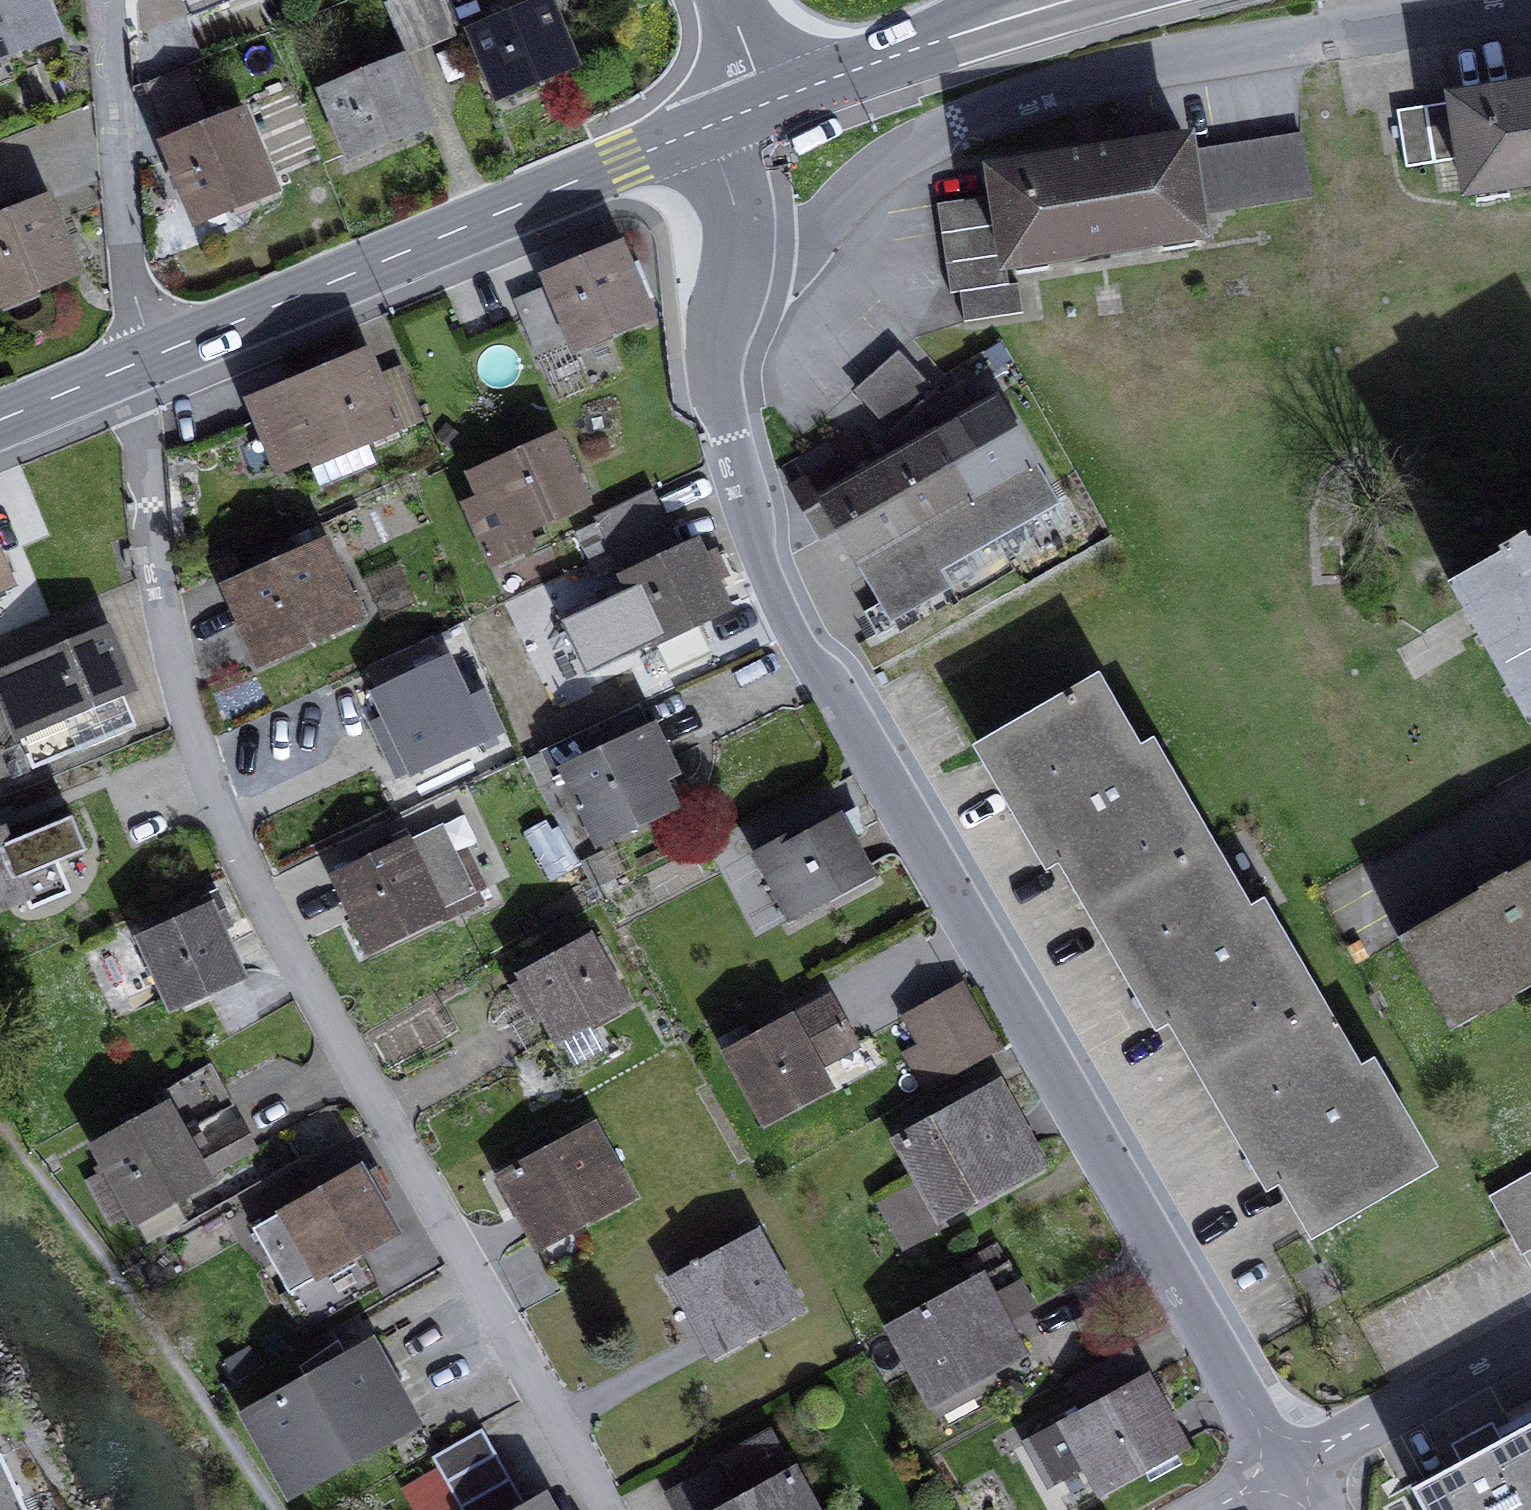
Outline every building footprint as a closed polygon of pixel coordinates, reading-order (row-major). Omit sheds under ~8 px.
[(56,34),(42,1),(43,0),(0,0),(0,57),(56,34)] [(230,0),(191,0),(196,13),(230,0)] [(405,52),(455,32),(442,0),(394,0),(386,3),(405,52)] [(474,34),(499,94),(573,63),(548,3),(474,34)] [(326,94),(353,156),(428,124),(402,62),(389,68),(382,51),(342,68),(350,85),(326,94)] [(188,66),(143,83),(168,145),(212,127),(188,66)] [(1530,182),(1530,90),(1397,111),(1406,167),(1464,158),(1469,192),(1530,182)] [(166,145),(196,221),(274,190),(244,114),(212,127),(168,145),(166,145)] [(1312,196),(1303,138),(1188,155),(1187,144),(1095,158),(993,174),(996,195),(1007,264),(1201,234),(1198,213),(1312,196)] [(1019,283),(1010,285),(1007,264),(996,195),(937,204),(951,293),(960,292),(964,322),(1023,313),(1019,283)] [(72,271),(43,201),(0,219),(0,301),(72,271)] [(518,309),(541,362),(648,316),(633,282),(627,267),(619,249),(548,279),(554,293),(518,309)] [(633,282),(646,277),(639,262),(627,267),(633,282)] [(911,413),(935,391),(895,347),(850,387),(890,431),(911,413)] [(310,362),(316,376),(336,367),(330,354),(310,362)] [(369,466),(360,444),(424,418),(404,372),(378,383),(366,355),(336,367),(316,376),(254,401),(282,469),(314,455),(323,479),(334,480),(369,466)] [(959,384),(941,394),(937,390),(935,391),(911,413),(923,426),(927,422),(941,438),(998,538),(1058,504),(997,397),(974,410),(959,384)] [(879,462),(940,570),(998,538),(941,438),(927,422),(923,426),(911,413),(890,431),(888,433),(900,453),(881,464),(880,461),(879,462)] [(532,542),(525,527),(583,502),(557,442),(550,445),(545,433),(521,444),(526,456),(477,477),(487,500),(472,507),(494,558),(532,542)] [(821,541),(840,530),(881,604),(940,570),(879,462),(858,473),(861,478),(851,483),(838,460),(790,487),(821,541)] [(651,491),(596,516),(612,551),(661,528),(667,525),(651,491)] [(894,628),(890,620),(1067,519),(1058,504),(998,538),(940,570),(881,604),(864,613),(878,637),(894,628)] [(673,555),(680,552),(667,525),(661,528),(673,555)] [(680,552),(673,555),(661,528),(612,551),(590,561),(597,576),(619,566),(635,600),(549,640),(571,687),(657,647),(669,672),(711,652),(696,622),(726,608),(713,579),(704,560),(696,544),(680,552)] [(1527,714),(1530,712),(1530,544),(1529,545),(1525,539),(1502,552),(1506,559),(1454,588),(1527,714)] [(261,620),(277,656),(359,619),(324,543),(293,557),(287,544),(261,556),(267,569),(227,587),(245,628),(261,620)] [(714,555),(704,560),(713,579),(723,575),(714,555)] [(10,583),(0,560),(0,587),(10,583)] [(261,663),(277,656),(261,620),(245,628),(261,663)] [(33,769),(129,729),(128,729),(115,698),(123,695),(132,691),(106,628),(0,672),(0,690),(33,769)] [(405,751),(414,769),(481,738),(465,702),(434,636),(368,667),(391,717),(377,724),(389,748),(389,747),(401,742),(405,751)] [(1068,851),(1058,856),(1091,911),(1210,841),(1157,752),(1145,759),(1140,750),(1098,679),(979,749),(1037,845),(1057,833),(1061,840),(1068,851)] [(481,738),(499,729),(482,694),(465,702),(481,738)] [(128,729),(136,726),(123,695),(115,698),(128,729)] [(633,741),(651,732),(639,706),(621,715),(633,741)] [(569,772),(600,839),(670,806),(655,774),(668,768),(651,732),(633,741),(621,715),(541,752),(554,779),(569,772)] [(389,747),(394,757),(405,751),(401,742),(389,747)] [(1145,759),(1157,752),(1152,743),(1140,750),(1145,759)] [(859,808),(841,818),(845,826),(850,835),(863,828),(859,808)] [(30,910),(71,893),(59,863),(87,852),(72,815),(4,843),(0,833),(0,908),(26,898),(30,910)] [(755,854),(791,920),(872,875),(850,835),(845,826),(841,818),(840,815),(804,835),(801,829),(755,854)] [(439,912),(477,894),(444,824),(412,839),(407,829),(390,837),(391,839),(398,853),(408,848),(439,912)] [(1058,856),(1068,851),(1061,840),(1057,833),(1037,845),(1047,863),(1058,856)] [(341,880),(371,944),(439,912),(408,848),(398,853),(391,839),(363,853),(369,866),(341,880)] [(1177,1012),(1169,1017),(1201,1072),(1321,1001),(1267,911),(1256,918),(1251,910),(1210,841),(1091,911),(1147,1005),(1167,994),(1172,1002),(1177,1012)] [(1497,858),(1471,873),(1475,880),(1501,865),(1497,858)] [(1530,982),(1530,865),(1508,877),(1501,865),(1475,880),(1482,893),(1401,939),(1452,1028),(1530,982)] [(143,938),(174,1005),(240,976),(219,930),(232,925),(218,893),(204,899),(209,908),(143,938)] [(1256,918),(1267,911),(1263,903),(1251,910),(1256,918)] [(541,1007),(558,1038),(562,1036),(586,1022),(622,1003),(589,942),(525,976),(527,981),(515,988),(529,1013),(541,1007)] [(1169,1017),(1177,1012),(1172,1002),(1167,994),(1147,1005),(1158,1024),(1169,1017)] [(912,1058),(927,1085),(993,1048),(963,996),(912,1024),(927,1050),(912,1058)] [(765,1122),(828,1088),(817,1066),(856,1045),(830,997),(786,1021),(764,1033),(727,1053),(765,1122)] [(1378,1071),(1367,1078),(1362,1070),(1321,1001),(1201,1072),(1257,1166),(1277,1154),(1282,1162),(1288,1172),(1280,1176),(1314,1233),(1433,1163),(1378,1071)] [(758,1021),(764,1033),(786,1021),(780,1009),(758,1021)] [(562,1036),(574,1059),(599,1046),(586,1022),(562,1036)] [(1367,1078),(1378,1071),(1373,1063),(1362,1070),(1367,1078)] [(207,1180),(205,1177),(254,1150),(238,1122),(204,1141),(190,1149),(181,1134),(195,1126),(228,1108),(206,1069),(158,1096),(165,1108),(96,1147),(142,1229),(178,1209),(172,1199),(207,1180)] [(949,1095),(957,1109),(988,1092),(981,1079),(949,1095)] [(942,1216),(1039,1165),(998,1088),(988,1092),(957,1109),(901,1139),(925,1184),(942,1216)] [(190,1149),(204,1141),(195,1126),(181,1134),(190,1149)] [(564,1219),(570,1229),(631,1196),(593,1126),(554,1148),(547,1135),(518,1151),(525,1163),(500,1176),(533,1236),(564,1219)] [(1280,1176),(1288,1172),(1282,1162),(1277,1154),(1257,1166),(1268,1184),(1280,1176)] [(367,1189),(380,1182),(373,1169),(360,1176),(367,1189)] [(253,1230),(289,1293),(393,1233),(376,1204),(389,1197),(380,1182),(367,1189),(360,1176),(357,1171),(253,1230)] [(1530,1248),(1530,1175),(1491,1197),(1522,1253),(1530,1248)] [(942,1216),(925,1184),(886,1204),(907,1243),(945,1222),(942,1216)] [(533,1236),(538,1246),(570,1229),(564,1219),(533,1236)] [(713,1343),(719,1354),(801,1309),(758,1229),(698,1261),(697,1258),(690,1262),(692,1265),(668,1278),(706,1347),(713,1343)] [(996,1381),(990,1370),(1023,1352),(1006,1320),(1032,1307),(1008,1263),(890,1327),(937,1413),(996,1381)] [(249,1415),(292,1491),(413,1421),(370,1346),(347,1360),(339,1346),(303,1366),(311,1380),(249,1415)] [(1073,1379),(1089,1409),(1144,1379),(1128,1349),(1073,1379)] [(1087,1462),(1103,1490),(1182,1446),(1162,1411),(1144,1379),(1089,1409),(1030,1442),(1051,1481),(1087,1462)] [(1451,1444),(1460,1461),(1502,1438),(1493,1421),(1451,1444)] [(1502,1438),(1460,1461),(1413,1487),(1425,1509),(1530,1509),(1530,1423),(1502,1438)] [(482,1429),(432,1457),(463,1509),(512,1509),(525,1503),(482,1429)] [(770,1432),(722,1457),(727,1466),(671,1496),(679,1509),(812,1509),(770,1432)] [(0,1456),(0,1509),(25,1509),(0,1456)] [(546,1501),(530,1509),(551,1509),(546,1501)]
